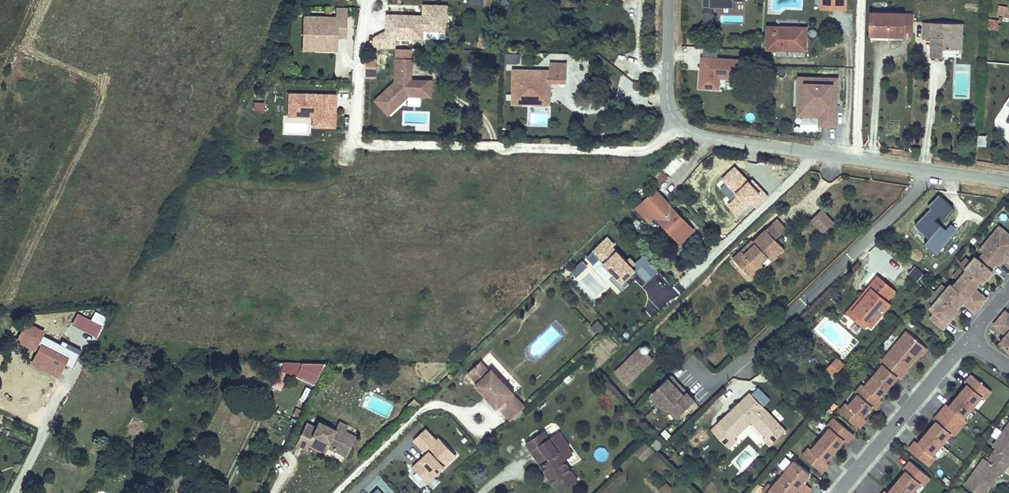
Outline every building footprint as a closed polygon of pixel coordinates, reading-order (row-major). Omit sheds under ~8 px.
[(702,25),(714,26),(714,7),(735,8),(735,2),(746,2),(746,0),(703,0),(702,25)] [(830,0),(821,0),(821,9),(829,9),(830,0)] [(847,0),(830,0),(829,9),(846,10),(847,0)] [(376,37),(375,46),(396,47),(397,37),(424,37),(424,29),(447,30),(448,5),(425,4),(425,15),(388,14),(387,30),(376,37)] [(999,5),(997,17),(999,17),(999,20),(1002,21),(1003,17),(1008,18),(1008,7),(999,5)] [(338,36),(338,26),(347,26),(347,6),(338,6),(338,16),(305,16),(304,44),(338,44),(338,36)] [(913,37),(914,15),(872,13),(871,35),(913,37)] [(998,30),(999,20),(987,19),(986,29),(998,30)] [(954,49),(954,35),(962,35),(962,24),(924,22),(924,39),(932,39),(931,57),(943,57),(943,49),(954,49)] [(347,36),(347,26),(338,26),(338,36),(347,36)] [(806,50),(806,28),(768,27),(768,49),(806,50)] [(412,57),(413,47),(398,47),(398,57),(412,57)] [(516,64),(516,52),(507,52),(506,63),(516,64)] [(391,113),(410,94),(433,95),(434,79),(412,79),(412,71),(413,71),(414,58),(412,57),(398,57),(397,80),(377,99),(391,113)] [(742,60),(702,57),(700,88),(719,89),(720,78),(741,79),(742,60)] [(378,71),(378,59),(368,58),(368,71),(378,71)] [(548,83),(548,79),(552,79),(567,80),(568,68),(552,68),(515,68),(514,101),(524,102),(524,94),(552,94),(552,83),(548,83)] [(821,85),(821,78),(799,77),(799,84),(821,85)] [(821,85),(799,84),(798,104),(809,104),(809,116),(820,116),(820,126),(836,126),(837,105),(835,105),(835,95),(837,95),(838,78),(821,78),(821,85)] [(334,108),(334,104),(337,104),(338,95),(291,94),(291,116),(315,116),(323,116),(325,118),(325,127),(337,127),(337,108),(334,108)] [(263,111),(264,103),(253,102),(253,110),(263,111)] [(809,116),(809,104),(798,104),(798,115),(809,116)] [(325,127),(325,118),(323,116),(315,116),(315,126),(325,127)] [(678,248),(691,235),(651,194),(632,213),(644,224),(650,219),(678,248)] [(953,209),(939,195),(928,206),(930,209),(914,225),(929,239),(924,245),(937,255),(950,239),(943,233),(938,229),(941,226),(934,220),(939,215),(944,219),(953,209)] [(832,224),(819,212),(808,224),(820,236),(832,224)] [(747,275),(759,264),(765,259),(769,263),(781,252),(772,242),(783,232),(772,221),(764,228),(767,232),(758,240),(754,237),(732,259),(747,275)] [(943,233),(950,239),(958,229),(951,224),(946,230),(941,226),(938,229),(943,233)] [(994,240),(1003,230),(1000,227),(991,237),(994,240)] [(1003,230),(994,240),(991,237),(980,250),(984,253),(996,263),(998,265),(1004,258),(1008,262),(1008,235),(1003,230)] [(610,279),(622,291),(629,284),(626,280),(631,275),(634,278),(638,274),(647,284),(660,272),(644,255),(636,263),(631,259),(628,262),(613,247),(615,245),(608,238),(588,258),(594,264),(592,266),(607,282),(610,279)] [(991,270),(996,263),(984,253),(979,259),(976,257),(971,262),(965,269),(967,270),(980,282),(982,284),(993,271),(991,270)] [(965,269),(971,262),(966,258),(960,265),(965,269)] [(584,261),(572,272),(578,278),(589,267),(584,261)] [(764,270),(759,264),(747,275),(753,281),(764,270)] [(917,282),(924,274),(916,266),(909,274),(917,282)] [(958,280),(965,272),(960,268),(954,276),(958,280)] [(974,288),(980,282),(967,270),(965,272),(958,280),(954,286),(967,297),(969,295),(981,305),(987,299),(974,288)] [(872,327),(890,304),(887,301),(895,291),(878,277),(869,287),(871,289),(853,311),(869,324),(872,327)] [(981,305),(969,295),(967,297),(954,286),(951,284),(941,296),(957,309),(961,305),(964,301),(967,303),(966,304),(976,312),(981,305)] [(869,324),(853,311),(871,289),(869,287),(868,287),(846,313),(865,329),(869,324)] [(934,304),(941,296),(936,292),(929,300),(934,304)] [(943,329),(958,310),(957,309),(941,296),(934,304),(930,309),(935,313),(930,319),(943,329)] [(1005,312),(1000,318),(1008,326),(1008,315),(1005,312)] [(1000,318),(994,325),(1004,333),(1004,332),(1007,335),(1004,338),(1000,343),(1008,351),(1008,326),(1000,318)] [(597,336),(605,329),(598,321),(589,328),(597,336)] [(921,355),(927,348),(906,331),(886,355),(905,370),(916,357),(919,353),(921,355)] [(652,359),(655,357),(656,355),(657,352),(657,350),(656,348),(654,346),(652,345),(650,344),(648,345),(646,345),(644,347),(642,349),(642,352),(643,355),(645,357),(647,358),(649,359),(652,359)] [(648,369),(658,360),(655,357),(652,359),(649,359),(647,358),(645,357),(643,355),(642,352),(642,349),(644,347),(635,355),(648,369)] [(631,385),(648,369),(635,355),(618,372),(631,385)] [(900,379),(905,372),(906,371),(905,370),(886,355),(880,362),(883,365),(873,376),(888,387),(891,384),(897,377),(900,379)] [(832,377),(844,365),(838,359),(827,370),(829,372),(829,373),(832,377)] [(280,371),(284,363),(267,362),(267,370),(280,371)] [(314,384),(324,364),(284,363),(280,371),(272,385),(281,390),(290,373),(314,384)] [(498,412),(510,425),(526,411),(514,398),(514,397),(492,373),(490,375),(481,365),(468,378),(477,387),(475,389),(497,413),(498,412)] [(984,399),(991,391),(971,374),(964,382),(967,385),(961,392),(958,396),(972,407),(981,396),(984,399)] [(879,398),(885,391),(888,387),(873,376),(864,386),(862,384),(855,392),(858,395),(858,394),(872,406),(875,409),(881,401),(879,398)] [(673,378),(670,381),(686,397),(689,394),(681,386),(673,378)] [(670,381),(653,398),(666,411),(672,411),(680,419),(697,403),(689,394),(686,397),(670,381)] [(759,389),(752,396),(763,407),(770,401),(759,389)] [(752,396),(749,394),(719,423),(711,431),(723,443),(731,436),(734,438),(750,422),(766,438),(764,440),(770,446),(786,431),(763,407),(752,396)] [(869,410),(872,406),(858,394),(858,395),(849,405),(846,403),(839,411),(859,428),(866,420),(863,417),(869,410)] [(963,419),(972,407),(958,396),(955,399),(948,407),(946,404),(940,412),(959,428),(965,421),(963,419)] [(412,410),(419,404),(414,399),(408,405),(412,410)] [(299,417),(302,410),(296,408),(293,414),(299,417)] [(953,436),(959,428),(940,412),(933,419),(936,422),(930,429),(927,433),(941,444),(950,434),(953,436)] [(853,434),(833,418),(827,426),(830,428),(820,439),(835,451),(838,447),(844,440),(846,442),(853,434)] [(346,431),(349,425),(340,421),(337,427),(346,431)] [(346,457),(356,436),(346,431),(337,427),(336,430),(319,422),(316,427),(307,423),(296,446),(305,450),(308,446),(325,454),(328,448),(329,445),(333,447),(334,451),(346,457)] [(993,446),(997,449),(992,455),(1008,466),(1008,464),(1008,423),(993,446)] [(709,438),(702,429),(687,442),(695,451),(709,438)] [(428,454),(414,468),(429,483),(456,457),(440,440),(438,441),(427,430),(416,441),(428,454)] [(564,461),(560,454),(569,447),(570,447),(560,432),(550,439),(545,431),(529,442),(534,450),(532,451),(560,492),(578,481),(564,461)] [(932,456),(941,444),(927,433),(924,436),(918,444),(915,441),(908,449),(928,466),(935,458),(932,456)] [(731,436),(723,443),(728,449),(737,441),(734,438),(731,436)] [(835,451),(820,439),(811,450),(809,448),(802,456),(822,472),(828,464),(825,462),(832,454),(835,451)] [(644,460),(653,451),(646,443),(636,453),(644,460)] [(564,461),(574,454),(569,447),(560,454),(564,461)] [(117,468),(123,457),(117,454),(111,465),(117,468)] [(989,481),(994,481),(1001,471),(1003,472),(1008,466),(992,455),(988,461),(984,458),(966,484),(978,492),(985,492),(990,486),(989,481)] [(794,461),(785,472),(781,469),(778,473),(782,477),(782,476),(797,489),(802,492),(807,492),(811,489),(803,482),(806,479),(810,474),(794,461)] [(929,477),(910,461),(903,469),(906,471),(900,479),(897,482),(910,492),(912,492),(920,483),(923,485),(929,477)] [(765,488),(771,492),(794,492),(797,489),(782,476),(782,477),(773,487),(769,484),(765,488)] [(667,482),(662,487),(667,492),(668,492),(672,488),(667,482)] [(897,482),(894,486),(888,492),(910,492),(897,482)]
